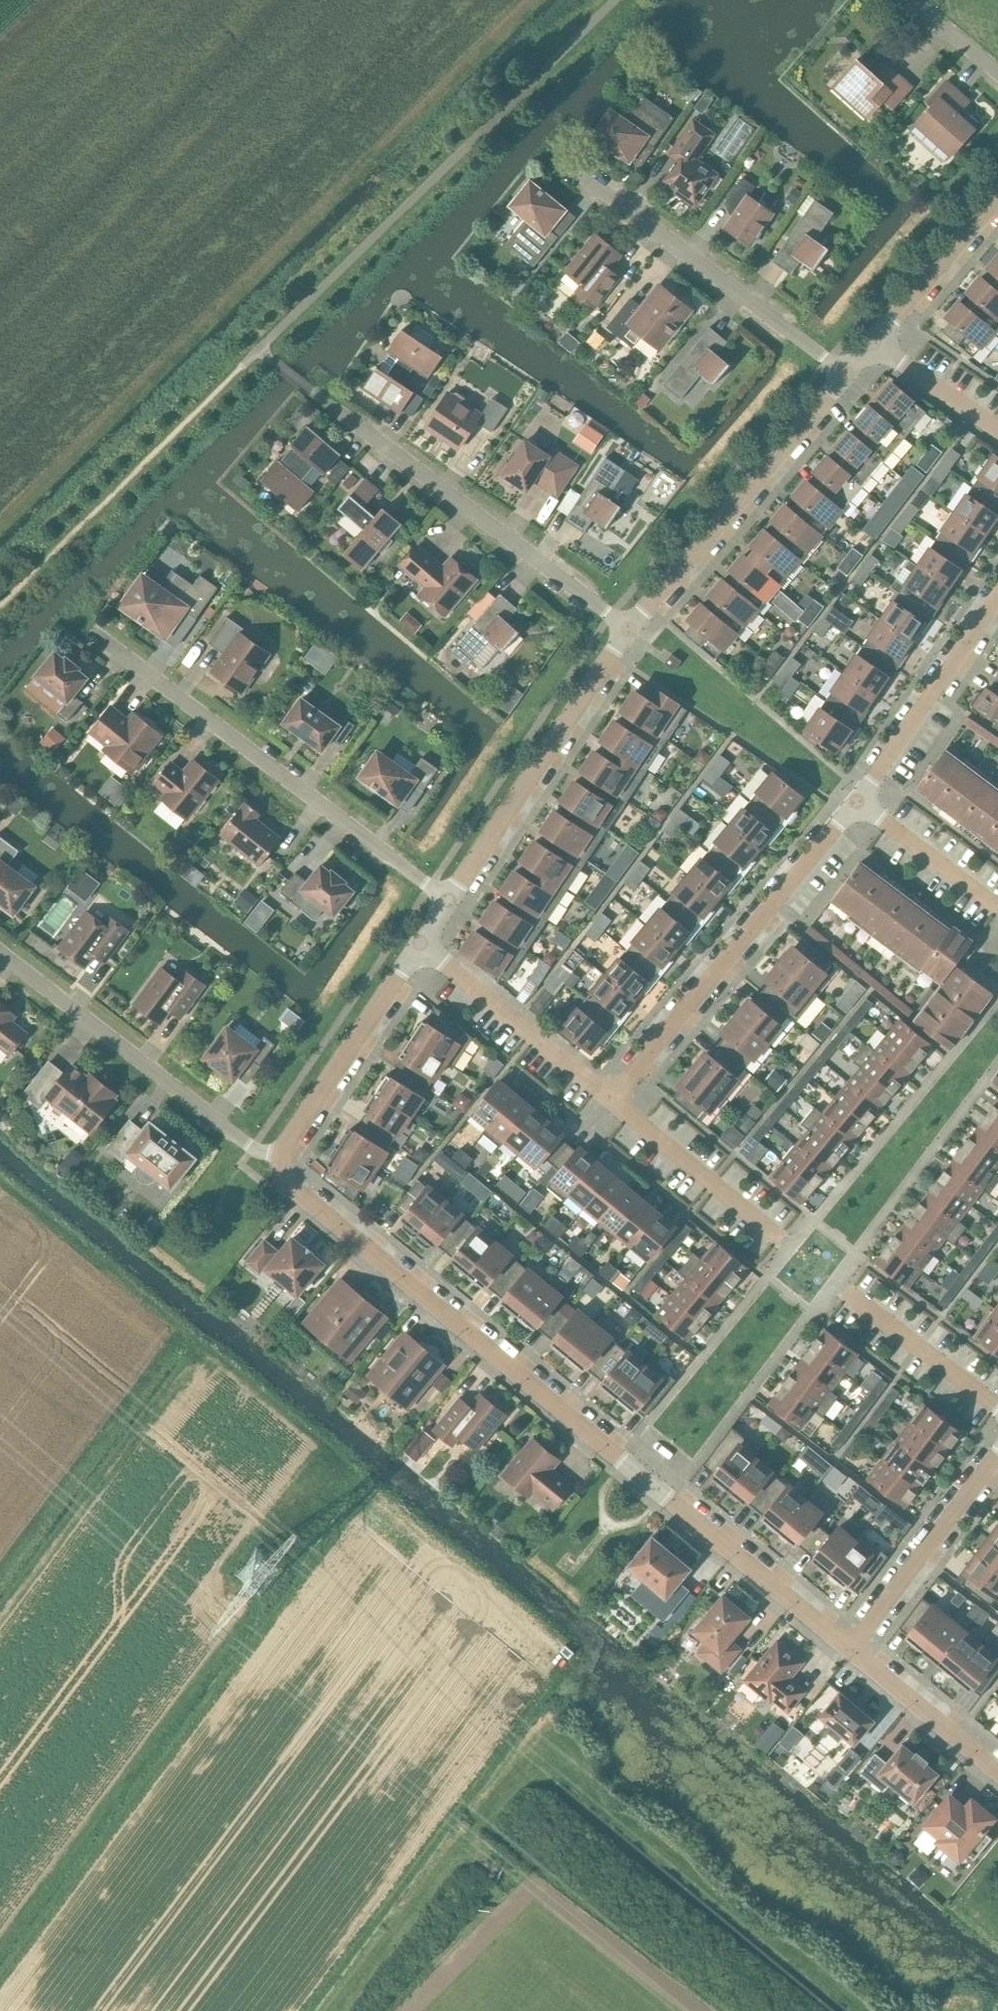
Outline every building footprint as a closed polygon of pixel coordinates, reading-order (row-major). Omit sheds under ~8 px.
[(873,75),(856,60),(836,82),(871,114),(883,101),(892,109),(910,89),(883,65),(873,75)] [(964,120),(958,114),(967,104),(944,83),(927,103),(931,107),(919,120),(954,152),(974,129),(979,124),(968,114),(964,120)] [(693,107),(703,93),(692,85),(682,99),(693,107)] [(703,114),(713,100),(704,94),(694,108),(703,114)] [(668,126),(673,119),(644,97),(638,105),(625,123),(611,113),(596,134),(592,132),(590,135),(628,161),(642,140),(653,148),(668,126)] [(677,162),(663,181),(681,194),(679,197),(695,208),(710,186),(716,190),(723,179),(717,176),(718,175),(697,160),(715,134),(693,119),(673,148),(682,154),(677,162)] [(733,216),(725,228),(750,246),(773,213),(770,211),(758,203),(748,196),(755,187),(742,178),(727,201),(738,209),(733,216)] [(564,209),(528,180),(526,183),(529,185),(526,190),(523,187),(514,198),(517,200),(513,206),(527,217),(505,244),(534,267),(558,237),(548,229),(564,209)] [(919,184),(916,188),(916,192),(919,195),(920,195),(925,195),(928,192),(928,187),(924,184),(919,184)] [(803,194),(794,187),(785,198),(795,205),(803,194)] [(803,216),(781,248),(791,255),(800,262),(814,271),(829,249),(815,240),(834,213),(814,200),(809,196),(797,211),(803,216)] [(596,308),(616,283),(621,277),(610,268),(620,255),(596,235),(566,272),(582,284),(575,292),(596,308)] [(988,269),(992,273),(985,281),(997,293),(997,257),(988,269)] [(985,281),(980,278),(967,293),(971,297),(964,306),(978,318),(994,333),(997,328),(997,293),(985,281)] [(691,312),(658,286),(641,308),(630,299),(608,327),(632,347),(642,334),(661,349),(673,335),(674,336),(680,330),(678,328),(691,312)] [(978,318),(964,306),(959,302),(946,318),(950,321),(941,331),(972,358),(994,333),(978,318)] [(376,369),(363,389),(399,414),(402,410),(411,417),(423,398),(414,392),(402,385),(414,368),(428,377),(442,357),(429,348),(408,334),(402,330),(388,351),(390,352),(379,370),(376,369)] [(596,331),(587,342),(597,350),(605,339),(596,331)] [(567,332),(559,342),(571,353),(580,343),(567,332)] [(699,340),(662,385),(680,400),(701,375),(713,386),(730,365),(717,355),(708,347),(699,340)] [(434,375),(423,391),(429,395),(440,379),(434,375)] [(888,423),(904,437),(926,412),(891,382),(877,398),(882,402),(874,411),(888,423)] [(451,394),(448,392),(425,428),(458,450),(476,423),(492,433),(508,409),(492,398),(481,414),(466,404),(465,399),(456,394),(451,394)] [(643,410),(651,399),(643,393),(635,404),(643,410)] [(888,423),(874,411),(870,407),(856,423),(860,426),(853,435),(867,447),(883,462),(904,437),(888,423)] [(325,474),(341,455),(307,426),(291,445),(293,447),(279,463),(277,462),(261,480),(298,512),(314,493),(309,488),(323,472),(325,474)] [(590,426),(577,445),(590,454),(603,435),(590,426)] [(867,447),(853,435),(849,432),(835,447),(840,451),(832,460),(846,472),(862,487),(883,462),(867,447)] [(527,443),(525,442),(511,464),(507,461),(498,476),(512,486),(514,482),(526,490),(538,473),(562,488),(576,466),(552,450),(548,456),(536,449),(536,444),(532,442),(527,443)] [(924,454),(934,462),(942,452),(932,444),(924,454)] [(941,463),(950,470),(961,455),(952,448),(941,463)] [(972,486),(997,504),(997,451),(997,450),(972,486)] [(927,472),(934,462),(924,454),(916,465),(927,472)] [(846,472),(832,460),(828,456),(814,472),(818,475),(811,485),(825,497),(841,511),(862,487),(846,472)] [(581,495),(569,513),(589,526),(593,520),(607,529),(621,507),(639,480),(625,471),(605,458),(581,495)] [(341,460),(327,477),(336,484),(350,468),(341,460)] [(940,482),(950,470),(941,463),(931,476),(940,482)] [(239,473),(233,480),(244,490),(250,483),(239,473)] [(350,473),(342,483),(349,489),(358,479),(350,473)] [(376,517),(364,507),(378,490),(366,480),(340,510),(364,531),(344,554),(362,570),(379,550),(382,553),(393,541),(389,538),(401,524),(383,509),(376,517)] [(825,497),(811,485),(807,481),(793,497),(797,500),(790,509),(804,521),(820,536),(841,511),(825,497)] [(997,523),(997,504),(972,486),(954,513),(983,533),(988,526),(993,530),(997,523)] [(893,513),(895,514),(902,504),(892,496),(885,506),(893,513)] [(901,515),(910,522),(920,509),(911,503),(901,515)] [(804,521),(790,509),(786,506),(772,521),(776,525),(769,534),(799,561),(820,536),(804,521)] [(887,524),(895,514),(893,513),(885,506),(877,516),(887,524)] [(978,539),(983,533),(954,513),(936,539),(970,563),(984,543),(978,539)] [(900,534),(910,522),(901,515),(892,528),(900,534)] [(753,548),(746,557),(778,585),(786,576),(799,561),(769,534),(765,530),(751,546),(753,548)] [(957,583),(970,563),(936,539),(917,566),(946,586),(951,579),(957,583)] [(441,570),(435,565),(437,563),(417,546),(401,566),(426,588),(420,594),(445,616),(476,580),(469,574),(469,569),(467,565),(463,563),(458,564),(451,558),(441,570)] [(845,558),(855,566),(863,556),(853,548),(845,558)] [(862,567),(871,573),(880,561),(871,554),(862,567)] [(734,574),(727,583),(757,610),(778,585),(746,557),(744,555),(743,556),(730,571),(734,574)] [(848,576),(855,566),(845,558),(837,568),(848,576)] [(931,575),(917,566),(912,563),(909,560),(891,587),(899,593),(934,617),(947,597),(942,593),(946,586),(931,575)] [(861,586),(871,573),(862,567),(852,579),(861,586)] [(193,585),(177,573),(164,592),(143,576),(137,584),(134,582),(124,596),(128,598),(122,606),(140,619),(139,620),(164,638),(183,610),(195,619),(218,588),(200,575),(193,585)] [(833,575),(827,583),(835,589),(841,582),(833,575)] [(757,610),(727,583),(723,580),(709,595),(713,599),(706,608),(711,612),(736,635),(757,610)] [(781,591),(772,601),(794,621),(803,611),(781,591)] [(934,617),(933,617),(899,593),(881,619),(910,639),(914,633),(920,636),(934,617)] [(502,652),(519,632),(507,621),(518,609),(500,594),(451,650),(469,666),(490,641),(502,652)] [(844,595),(839,603),(847,608),(852,600),(844,595)] [(813,615),(816,617),(824,607),(813,599),(806,609),(813,615)] [(711,612),(706,608),(702,604),(688,620),(692,624),(684,633),(695,643),(714,660),(736,635),(711,612)] [(210,606),(204,615),(210,619),(216,611),(210,606)] [(822,618),(831,625),(841,612),(832,606),(822,618)] [(808,627),(816,617),(813,615),(806,609),(798,619),(808,627)] [(242,693),(270,654),(240,633),(243,629),(227,617),(208,643),(223,654),(211,671),(242,693)] [(822,637),(831,625),(822,618),(813,631),(822,637)] [(905,646),(910,639),(881,619),(862,646),(897,670),(911,650),(905,646)] [(883,690),(897,670),(862,646),(844,673),(873,693),(878,686),(883,690)] [(766,661),(777,669),(784,658),(774,651),(766,661)] [(36,677),(34,678),(66,704),(58,714),(67,722),(83,702),(73,695),(87,678),(78,671),(79,669),(66,658),(64,660),(55,652),(36,677)] [(668,659),(664,664),(674,671),(677,666),(681,661),(671,654),(668,659)] [(791,678),(801,664),(793,657),(782,671),(791,678)] [(769,679),(777,669),(766,661),(759,671),(769,679)] [(782,671),(772,685),(780,691),(791,678),(782,671)] [(868,700),(873,693),(844,673),(826,700),(860,723),(874,704),(868,700)] [(970,704),(976,708),(995,721),(992,726),(997,730),(997,683),(995,681),(990,689),(984,697),(980,694),(978,693),(970,704)] [(511,685),(505,694),(516,701),(522,693),(511,685)] [(638,723),(666,741),(687,710),(659,692),(652,703),(635,691),(621,711),(638,723)] [(339,726),(301,699),(284,723),(322,751),(330,739),(340,746),(355,726),(344,718),(339,726)] [(826,700),(802,735),(815,746),(819,741),(826,746),(829,742),(838,749),(844,741),(847,743),(860,723),(826,700)] [(391,703),(386,710),(395,717),(400,710),(391,703)] [(128,723),(109,708),(91,730),(110,745),(105,752),(130,771),(134,767),(137,769),(146,758),(142,756),(160,734),(135,714),(128,723)] [(967,717),(963,723),(997,746),(997,738),(967,717)] [(666,741),(638,723),(632,732),(615,721),(601,741),(616,751),(619,753),(647,771),(666,741)] [(54,754),(66,738),(52,727),(40,743),(54,754)] [(700,749),(694,758),(705,765),(711,756),(700,749)] [(582,771),(581,771),(599,783),(627,801),(647,771),(619,753),(612,762),(609,760),(595,751),(582,771)] [(966,760),(962,764),(944,751),(916,787),(935,801),(932,805),(997,855),(997,784),(966,760)] [(409,776),(378,754),(362,776),(373,785),(372,786),(397,804),(412,783),(423,791),(438,769),(422,757),(409,776)] [(710,768),(720,776),(730,762),(720,754),(710,768)] [(218,780),(193,760),(184,772),(172,762),(154,784),(166,794),(162,799),(187,819),(218,780)] [(712,787),(720,776),(710,768),(702,779),(712,787)] [(750,801),(782,827),(795,812),(792,809),(803,796),(787,783),(790,779),(776,769),(750,800),(750,801)] [(599,783),(592,792),(575,781),(561,801),(579,813),(607,831),(627,801),(599,783)] [(14,796),(5,807),(17,815),(25,804),(14,796)] [(769,842),(782,827),(750,801),(750,800),(729,825),(758,850),(767,840),(769,842)] [(259,866),(281,838),(256,819),(260,814),(245,802),(220,834),(259,866)] [(655,810),(651,816),(661,823),(668,814),(660,809),(655,810)] [(671,820),(681,828),(690,817),(679,809),(671,820)] [(607,831),(579,813),(572,822),(555,811),(541,831),(559,843),(587,861),(607,831)] [(651,816),(646,824),(655,831),(661,823),(651,816)] [(673,839),(681,828),(671,820),(662,831),(673,839)] [(750,859),(758,850),(729,825),(709,850),(709,851),(741,877),(753,862),(750,859)] [(183,836),(174,848),(185,856),(194,844),(183,836)] [(34,886),(7,867),(19,851),(0,837),(0,904),(13,914),(34,886)] [(587,861),(559,843),(552,852),(535,841),(521,861),(536,871),(539,873),(567,891),(587,861)] [(728,892),(741,877),(709,851),(709,850),(688,875),(717,899),(725,890),(728,892)] [(187,861),(178,873),(195,887),(204,875),(187,861)] [(632,872),(642,880),(650,869),(640,861),(632,872)] [(946,980),(957,966),(955,964),(972,942),(880,873),(878,877),(859,863),(832,899),(850,913),(846,918),(920,973),(923,968),(943,984),(946,980)] [(330,873),(321,866),(308,882),(295,872),(280,892),(292,902),(314,920),(325,908),(334,915),(353,891),(344,884),(345,882),(332,871),(330,873)] [(502,891),(519,903),(547,921),(567,891),(539,873),(532,882),(530,880),(515,871),(502,891)] [(634,891),(642,880),(632,872),(623,883),(634,891)] [(604,874),(597,884),(609,892),(616,882),(604,874)] [(709,909),(717,899),(688,875),(667,900),(699,927),(712,912),(709,909)] [(245,888),(234,901),(248,912),(259,899),(245,888)] [(667,900),(646,926),(675,951),(676,949),(684,940),(687,942),(699,927),(667,900)] [(547,921),(519,903),(513,912),(495,901),(482,921),(499,933),(527,951),(547,921)] [(256,907),(244,922),(257,933),(269,917),(256,907)] [(102,924),(86,912),(59,948),(85,967),(95,954),(106,962),(129,932),(108,916),(102,924)] [(593,924),(603,931),(611,921),(601,913),(593,924)] [(595,943),(603,931),(593,924),(584,935),(595,943)] [(631,943),(626,950),(658,977),(671,962),(668,959),(675,951),(646,926),(631,943)] [(908,1017),(913,1011),(810,926),(805,931),(908,1017)] [(527,951),(499,933),(493,942),(475,931),(462,951),(507,981),(527,951)] [(557,932),(551,943),(564,951),(571,941),(557,932)] [(780,964),(818,995),(819,995),(811,988),(833,962),(805,939),(796,949),(793,947),(780,964)] [(126,942),(121,949),(125,952),(130,945),(126,942)] [(645,992),(658,977),(626,950),(605,975),(635,999),(643,990),(645,992)] [(548,951),(542,960),(551,965),(556,957),(548,951)] [(542,961),(536,969),(545,975),(550,967),(542,961)] [(796,1022),(818,995),(780,964),(766,980),(769,982),(760,993),(789,1016),(788,1016),(796,1022)] [(554,976),(564,983),(572,973),(562,965),(554,976)] [(946,980),(981,1006),(992,992),(957,966),(946,980)] [(177,980),(161,968),(134,1004),(160,1024),(170,1010),(181,1019),(205,986),(184,971),(177,980)] [(626,1009),(635,999),(605,975),(584,1000),(617,1027),(629,1011),(626,1009)] [(554,997),(564,983),(554,976),(543,989),(554,997)] [(855,980),(846,991),(856,999),(865,988),(855,980)] [(971,1020),(981,1006),(946,980),(943,984),(936,994),(971,1020)] [(766,1042),(788,1016),(789,1016),(760,993),(752,1002),(749,1000),(736,1017),(766,1042)] [(960,1034),(971,1020),(936,994),(925,1008),(960,1034)] [(856,1010),(862,1014),(863,1015),(872,1003),(872,1002),(866,998),(856,1010)] [(604,1042),(617,1027),(584,1000),(557,1033),(571,1044),(575,1040),(590,1053),(601,1040),(604,1042)] [(0,1003),(0,1046),(10,1055),(27,1034),(11,1021),(15,1016),(0,1003)] [(411,1038),(446,1062),(453,1068),(473,1038),(435,1007),(425,1022),(423,1020),(419,1026),(417,1025),(411,1034),(413,1036),(411,1038)] [(950,1048),(960,1034),(925,1008),(915,1022),(950,1048)] [(856,1010),(846,1022),(852,1027),(853,1027),(863,1015),(862,1014),(856,1010)] [(296,1014),(289,1024),(297,1030),(304,1021),(296,1014)] [(745,1069),(766,1042),(736,1017),(722,1033),(725,1035),(716,1045),(745,1069)] [(887,1035),(919,1061),(932,1045),(900,1019),(887,1035)] [(822,1021),(812,1033),(822,1041),(831,1029),(822,1021)] [(254,1049),(227,1029),(206,1058),(222,1070),(224,1067),(235,1075),(249,1058),(259,1065),(275,1044),(264,1036),(254,1049)] [(830,1041),(836,1046),(837,1047),(847,1035),(846,1034),(840,1029),(830,1041)] [(906,1077),(919,1061),(887,1035),(874,1050),(906,1077)] [(810,1037),(804,1044),(813,1052),(815,1050),(819,1044),(810,1037)] [(402,1058),(396,1067),(428,1089),(446,1062),(411,1038),(409,1041),(407,1039),(401,1049),(403,1050),(399,1056),(402,1058)] [(830,1041),(820,1053),(826,1058),(827,1059),(837,1047),(836,1046),(830,1041)] [(874,1050),(866,1043),(852,1060),(860,1067),(861,1066),(893,1093),(906,1077),(874,1050)] [(723,1095),(745,1069),(716,1045),(708,1055),(706,1053),(692,1070),(723,1095)] [(493,1056),(483,1069),(493,1077),(504,1065),(493,1056)] [(804,1073),(810,1078),(811,1078),(821,1066),(820,1066),(814,1061),(804,1073)] [(64,1075),(49,1063),(24,1094),(40,1107),(48,1098),(53,1102),(54,1108),(60,1113),(66,1112),(91,1132),(115,1100),(113,1098),(116,1095),(98,1081),(95,1084),(72,1065),(64,1075)] [(879,1108),(893,1093),(861,1066),(860,1067),(848,1082),(879,1108)] [(410,1116),(428,1089),(396,1067),(390,1076),(387,1074),(383,1080),(381,1079),(375,1088),(377,1090),(375,1092),(410,1116)] [(774,1069),(764,1081),(777,1091),(787,1079),(774,1069)] [(700,1122),(723,1095),(692,1070),(678,1086),(681,1088),(672,1099),(700,1122)] [(804,1073),(794,1085),(800,1090),(801,1090),(811,1078),(810,1078),(804,1073)] [(498,1082),(472,1113),(488,1126),(514,1095),(498,1082)] [(866,1124),(879,1108),(848,1082),(834,1098),(866,1124)] [(392,1142),(410,1116),(375,1092),(373,1095),(371,1094),(365,1103),(367,1104),(363,1110),(366,1112),(360,1121),(392,1142)] [(460,1092),(452,1103),(463,1112),(472,1100),(460,1092)] [(778,1104),(785,1110),(795,1098),(794,1098),(788,1092),(778,1104)] [(488,1126),(482,1133),(499,1147),(505,1140),(531,1109),(514,1095),(488,1126)] [(853,1140),(866,1124),(834,1098),(822,1113),(821,1114),(853,1140)] [(986,1115),(997,1124),(997,1100),(987,1115),(986,1115)] [(754,1104),(746,1113),(756,1121),(763,1112),(754,1104)] [(778,1104),(768,1116),(775,1122),(785,1110),(778,1104)] [(821,1114),(822,1113),(815,1106),(800,1124),(807,1131),(808,1130),(840,1156),(853,1140),(821,1114)] [(531,1109),(505,1140),(520,1152),(546,1121),(531,1109)] [(974,1131),(997,1149),(997,1124),(986,1115),(974,1131)] [(374,1169),(392,1142),(360,1121),(354,1130),(351,1128),(347,1134),(345,1133),(339,1142),(341,1144),(339,1146),(374,1169)] [(552,1164),(568,1144),(560,1137),(562,1135),(546,1121),(520,1152),(537,1166),(544,1157),(552,1164)] [(143,1132),(130,1122),(108,1148),(122,1160),(127,1154),(141,1165),(138,1168),(138,1173),(139,1178),(143,1181),(148,1182),(153,1180),(156,1176),(171,1188),(195,1158),(150,1122),(143,1132)] [(730,1124),(721,1134),(735,1146),(744,1135),(730,1124)] [(753,1136),(752,1136),(759,1141),(769,1129),(762,1124),(753,1136)] [(827,1172),(840,1156),(808,1130),(807,1131),(795,1145),(827,1172)] [(997,1169),(997,1149),(974,1131),(962,1148),(995,1173),(997,1169)] [(749,1153),(759,1141),(752,1136),(743,1148),(749,1153)] [(569,1193),(595,1162),(578,1148),(576,1151),(568,1144),(552,1164),(560,1171),(547,1187),(564,1201),(570,1193),(569,1193)] [(814,1188),(827,1172),(795,1145),(782,1161),(814,1188)] [(352,1202),(374,1169),(339,1146),(337,1149),(336,1148),(329,1157),(331,1158),(327,1164),(330,1166),(322,1178),(352,1202)] [(414,1155),(413,1155),(423,1162),(429,1152),(420,1146),(417,1149),(414,1155)] [(950,1164),(983,1189),(991,1195),(997,1185),(997,1175),(995,1173),(962,1148),(950,1164)] [(458,1163),(466,1154),(460,1149),(452,1158),(458,1163)] [(442,1150),(436,1157),(443,1163),(449,1156),(442,1150)] [(466,1154),(458,1163),(464,1168),(472,1159),(466,1154)] [(404,1156),(392,1175),(405,1184),(418,1165),(404,1156)] [(66,1158),(58,1168),(68,1176),(76,1166),(66,1158)] [(484,1176),(492,1167),(486,1161),(478,1171),(484,1176)] [(801,1203),(814,1188),(782,1161),(769,1177),(783,1188),(782,1190),(786,1193),(787,1192),(801,1203)] [(585,1206),(611,1175),(595,1162),(569,1193),(570,1193),(585,1206)] [(970,1205),(983,1189),(950,1164),(937,1180),(970,1205)] [(469,1171),(460,1181),(471,1189),(479,1179),(469,1171)] [(601,1219),(627,1188),(611,1175),(585,1206),(601,1219)] [(408,1192),(394,1209),(403,1217),(401,1219),(406,1224),(405,1226),(414,1233),(415,1231),(417,1233),(444,1201),(419,1179),(408,1192)] [(958,1222),(958,1221),(970,1205),(937,1180),(925,1197),(958,1222)] [(515,1183),(506,1194),(517,1203),(518,1202),(526,1192),(515,1183)] [(617,1232),(642,1201),(627,1188),(601,1219),(617,1232)] [(492,1193),(487,1199),(497,1207),(502,1201),(492,1193)] [(966,1227),(958,1221),(958,1222),(925,1197),(912,1213),(945,1238),(945,1239),(953,1245),(966,1227)] [(444,1201),(417,1233),(420,1235),(418,1237),(427,1244),(428,1242),(434,1247),(436,1244),(445,1251),(469,1221),(447,1203),(444,1201)] [(633,1245),(658,1214),(642,1201),(617,1232),(633,1245)] [(933,1255),(945,1239),(945,1238),(912,1213),(900,1230),(933,1255)] [(658,1214),(633,1245),(649,1258),(674,1228),(658,1214)] [(469,1221),(445,1251),(450,1255),(453,1258),(451,1261),(456,1265),(455,1267),(463,1274),(465,1272),(467,1274),(494,1242),(474,1226),(469,1221)] [(559,1237),(567,1228),(560,1223),(552,1232),(559,1237)] [(145,1224),(139,1232),(147,1239),(148,1239),(154,1231),(145,1224)] [(674,1237),(681,1242),(692,1229),(685,1224),(674,1237)] [(987,1237),(994,1243),(997,1237),(997,1226),(996,1225),(987,1237)] [(533,1229),(526,1238),(533,1244),(540,1235),(533,1229)] [(921,1271),(933,1255),(900,1230),(888,1246),(921,1271)] [(574,1250),(583,1241),(576,1236),(568,1245),(574,1250)] [(665,1262),(681,1242),(674,1237),(658,1256),(665,1262)] [(323,1264),(292,1238),(278,1255),(276,1253),(277,1251),(264,1240),(246,1262),(259,1273),(266,1265),(268,1267),(267,1269),(297,1295),(323,1264)] [(583,1241),(574,1250),(581,1256),(589,1246),(583,1241)] [(701,1259),(733,1286),(748,1268),(734,1256),(735,1255),(731,1251),(730,1253),(716,1241),(701,1259)] [(494,1242),(467,1274),(470,1276),(468,1278),(474,1283),(477,1285),(478,1284),(484,1288),(486,1285),(494,1292),(519,1263),(494,1242)] [(981,1245),(972,1258),(979,1263),(988,1250),(981,1245)] [(908,1287),(921,1271),(888,1246),(875,1262),(889,1273),(889,1275),(893,1278),(894,1277),(908,1287)] [(693,1253),(678,1271),(686,1278),(718,1304),(733,1286),(701,1259),(693,1252),(693,1253)] [(651,1279),(665,1262),(658,1256),(644,1273),(651,1279)] [(972,1258),(962,1270),(969,1275),(979,1263),(972,1258)] [(573,1261),(562,1274),(571,1283),(583,1270),(573,1261)] [(997,1272),(997,1269),(988,1261),(976,1276),(988,1285),(997,1272)] [(606,1276),(614,1267),(608,1262),(600,1271),(606,1276)] [(519,1263),(494,1292),(503,1300),(501,1302),(503,1304),(506,1307),(505,1308),(513,1316),(515,1314),(517,1316),(544,1283),(530,1272),(519,1263)] [(614,1267),(606,1276),(612,1282),(620,1272),(614,1267)] [(639,1293),(651,1279),(644,1273),(632,1288),(639,1293)] [(686,1278),(671,1295),(703,1322),(718,1304),(686,1278)] [(957,1278),(947,1290),(954,1295),(963,1283),(957,1278)] [(544,1283),(517,1316),(520,1318),(518,1320),(527,1327),(528,1325),(531,1327),(534,1329),(536,1327),(544,1334),(562,1312),(554,1305),(560,1297),(558,1295),(544,1283)] [(333,1290),(305,1323),(333,1346),(341,1336),(358,1350),(386,1316),(352,1288),(343,1299),(333,1290)] [(967,1288),(961,1295),(969,1301),(975,1294),(967,1288)] [(947,1290),(938,1303),(945,1308),(954,1295),(947,1290)] [(687,1340),(703,1322),(671,1295),(656,1314),(687,1340)] [(630,1307),(621,1318),(632,1327),(641,1316),(630,1307)] [(995,1309),(974,1337),(990,1349),(989,1351),(994,1354),(995,1353),(997,1355),(997,1311),(995,1309)] [(562,1312),(544,1334),(553,1341),(551,1343),(556,1348),(555,1350),(563,1357),(565,1355),(567,1357),(594,1325),(577,1311),(571,1319),(562,1312)] [(594,1325),(567,1357),(570,1359),(568,1361),(577,1368),(578,1366),(584,1371),(586,1368),(589,1371),(594,1375),(619,1345),(614,1341),(594,1325)] [(811,1348),(844,1373),(858,1354),(844,1343),(845,1342),(841,1339),(840,1340),(825,1329),(811,1348)] [(658,1331),(652,1337),(661,1344),(666,1338),(658,1331)] [(395,1346),(369,1377),(383,1388),(388,1383),(411,1402),(443,1364),(419,1344),(408,1357),(395,1346)] [(619,1345),(594,1375),(603,1382),(601,1385),(606,1389),(605,1391),(613,1398),(615,1397),(617,1398),(644,1366),(643,1365),(642,1364),(619,1345)] [(830,1392),(830,1391),(844,1373),(811,1348),(796,1367),(830,1392)] [(644,1366),(617,1398),(619,1400),(618,1402),(627,1409),(628,1408),(634,1412),(636,1409),(645,1417),(676,1380),(650,1359),(649,1358),(643,1365),(644,1366)] [(838,1397),(830,1391),(830,1392),(796,1367),(782,1385),(815,1410),(815,1411),(823,1417),(838,1397)] [(442,1373),(432,1385),(442,1393),(452,1381),(442,1373)] [(870,1392),(877,1397),(888,1383),(881,1378),(870,1392)] [(354,1384),(345,1394),(357,1404),(365,1393),(354,1384)] [(801,1429),(815,1411),(815,1410),(782,1385),(768,1404),(801,1429)] [(881,1401),(888,1406),(899,1392),(892,1387),(881,1401)] [(862,1416),(877,1397),(870,1392),(855,1411),(862,1416)] [(459,1398),(433,1429),(453,1446),(461,1437),(476,1450),(505,1415),(480,1394),(469,1407),(459,1398)] [(874,1425),(888,1406),(881,1401),(867,1420),(874,1425)] [(909,1422),(947,1451),(961,1432),(945,1419),(946,1418),(941,1414),(940,1416),(923,1403),(909,1422)] [(848,1435),(862,1416),(855,1411),(841,1430),(848,1435)] [(774,1420),(768,1428),(776,1435),(782,1426),(774,1420)] [(860,1444),(874,1425),(867,1420),(853,1439),(860,1444)] [(933,1469),(947,1451),(909,1422),(895,1441),(933,1469)] [(731,1426),(702,1465),(714,1474),(711,1477),(728,1491),(732,1485),(755,1458),(761,1451),(744,1437),(731,1426)] [(776,1435),(775,1435),(784,1442),(791,1433),(782,1426),(776,1435)] [(435,1440),(422,1429),(404,1451),(417,1462),(435,1440)] [(837,1449),(848,1435),(841,1430),(830,1444),(837,1449)] [(554,1477),(548,1472),(559,1460),(533,1439),(503,1476),(528,1497),(533,1491),(554,1508),(572,1487),(557,1474),(554,1477)] [(849,1458),(860,1444),(853,1439),(842,1453),(849,1458)] [(919,1488),(933,1469),(895,1441),(881,1460),(919,1488)] [(808,1446),(801,1455),(809,1461),(816,1452),(808,1446)] [(780,1479),(755,1458),(728,1491),(744,1504),(746,1502),(755,1509),(780,1479)] [(904,1507),(919,1488),(881,1460),(866,1478),(904,1507)] [(833,1465),(823,1479),(836,1490),(847,1476),(833,1465)] [(778,1532),(805,1500),(780,1479),(755,1509),(763,1516),(761,1518),(778,1532)] [(860,1484),(853,1493),(862,1501),(869,1492),(860,1484)] [(805,1550),(823,1529),(816,1523),(823,1515),(805,1500),(778,1532),(794,1546),(796,1543),(805,1550)] [(828,1573),(854,1541),(840,1529),(833,1537),(823,1529),(805,1550),(813,1557),(811,1560),(817,1565),(828,1573)] [(689,1566),(654,1537),(655,1537),(653,1535),(651,1537),(652,1537),(630,1563),(628,1565),(630,1566),(645,1579),(633,1593),(664,1618),(688,1589),(679,1581),(689,1569),(691,1567),(689,1566)] [(854,1541),(828,1573),(844,1587),(846,1584),(859,1594),(888,1556),(862,1535),(856,1542),(854,1541)] [(991,1539),(987,1544),(984,1541),(975,1553),(997,1570),(997,1545),(991,1539)] [(997,1595),(997,1570),(975,1553),(966,1564),(970,1567),(965,1572),(968,1574),(962,1583),(991,1605),(997,1595)] [(958,1592),(952,1600),(959,1606),(966,1598),(958,1592)] [(721,1670),(739,1648),(730,1640),(749,1617),(723,1595),(694,1630),(708,1642),(699,1651),(721,1670)] [(922,1597),(899,1628),(907,1634),(905,1637),(916,1646),(922,1651),(923,1651),(949,1618),(948,1618),(943,1614),(922,1597)] [(975,1619),(982,1608),(976,1603),(968,1613),(975,1619)] [(982,1608),(975,1619),(982,1624),(989,1614),(982,1608)] [(949,1618),(923,1651),(937,1663),(938,1664),(939,1664),(965,1632),(964,1631),(964,1630),(949,1618)] [(965,1632),(939,1664),(954,1676),(954,1677),(980,1644),(965,1632)] [(787,1711),(804,1691),(789,1678),(803,1662),(777,1640),(744,1680),(770,1701),(772,1698),(787,1711)] [(954,1677),(958,1680),(970,1689),(972,1687),(982,1695),(997,1674),(997,1658),(985,1647),(980,1644),(954,1677)] [(720,1682),(714,1689),(718,1693),(725,1685),(720,1682)] [(853,1744),(873,1721),(839,1692),(819,1716),(830,1725),(824,1731),(837,1742),(843,1736),(853,1744)] [(773,1721),(764,1732),(776,1742),(785,1730),(773,1721)] [(940,1774),(902,1742),(885,1762),(875,1753),(874,1753),(858,1771),(859,1771),(858,1772),(883,1793),(890,1786),(906,1799),(909,1802),(911,1804),(911,1803),(914,1806),(940,1774)] [(861,1757),(850,1748),(834,1767),(845,1776),(845,1775),(846,1776),(861,1757)] [(963,1812),(948,1799),(925,1827),(941,1840),(938,1843),(958,1860),(963,1853),(973,1861),(991,1839),(983,1833),(993,1820),(970,1800),(966,1806),(967,1807),(963,1812)] [(892,1849),(887,1854),(888,1861),(893,1865),(900,1865),(904,1860),(903,1853),(898,1848),(892,1849)]
